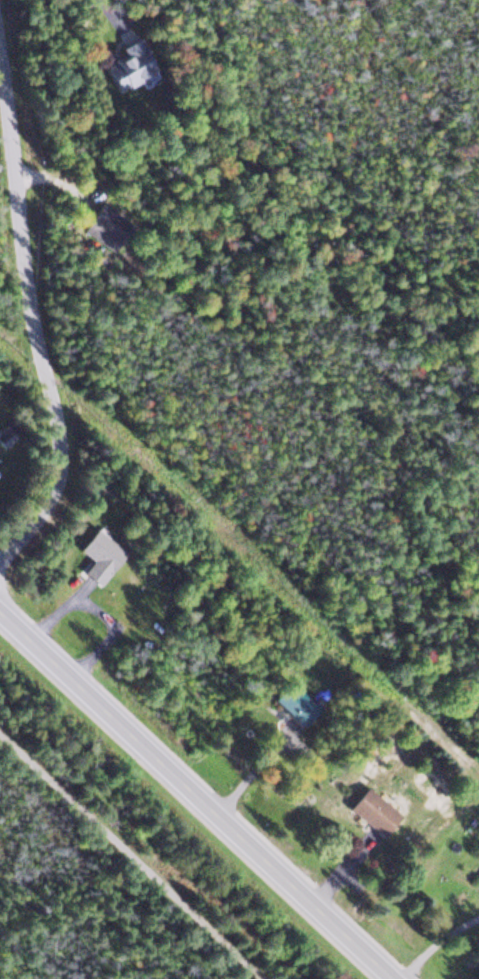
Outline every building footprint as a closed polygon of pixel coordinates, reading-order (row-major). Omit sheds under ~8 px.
[(101,65),(112,88),(150,71),(134,38),(118,46),(123,55),(101,65)] [(83,227),(119,244),(131,220),(94,203),(83,227)] [(98,585),(122,553),(91,530),(77,549),(91,559),(82,572),(98,585)] [(268,695),(299,726),(315,710),(284,679),(268,695)] [(397,815),(363,786),(345,807),(379,836),(397,815)]
